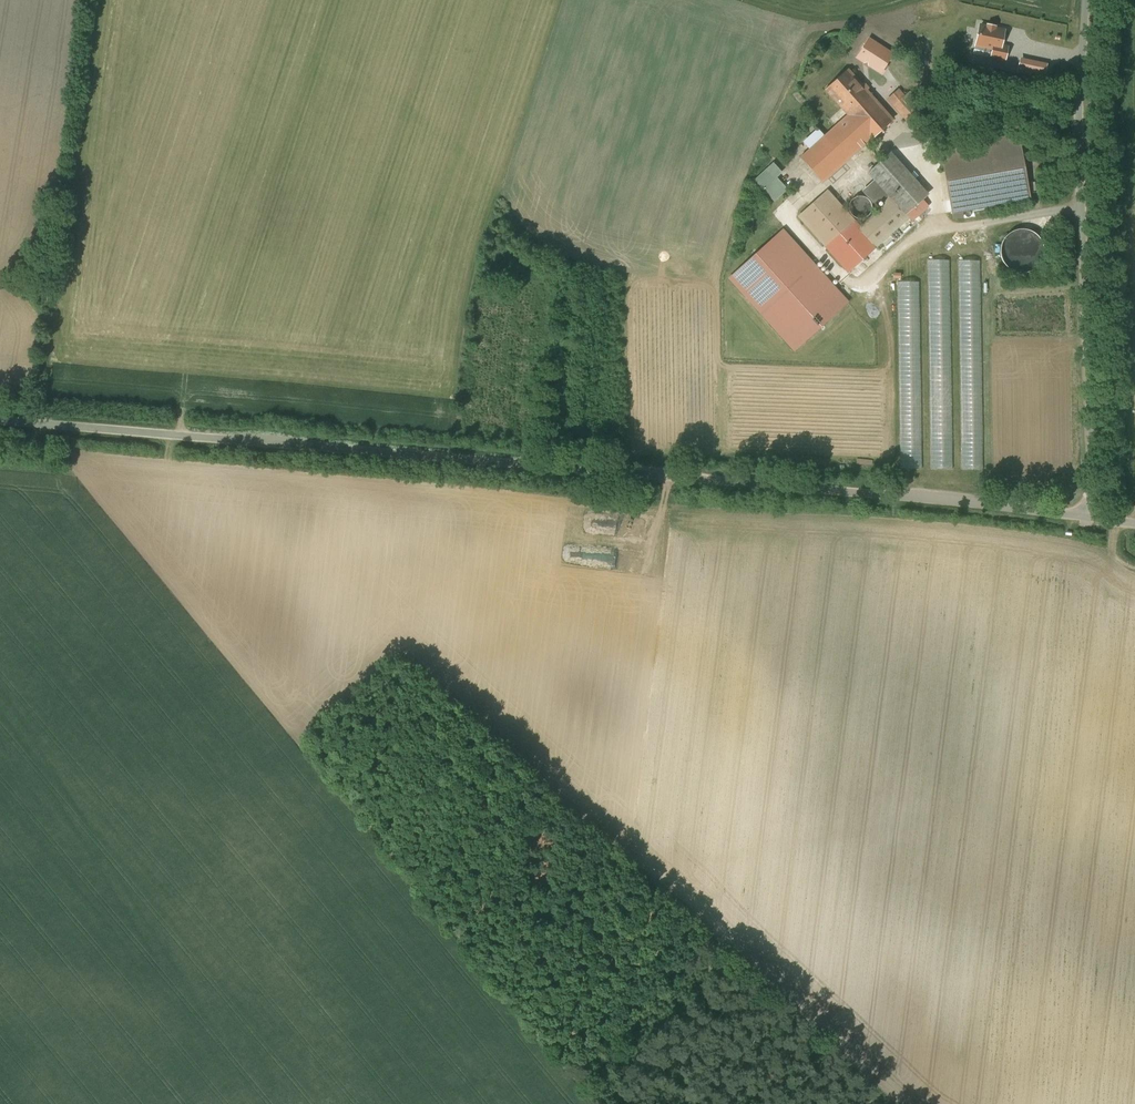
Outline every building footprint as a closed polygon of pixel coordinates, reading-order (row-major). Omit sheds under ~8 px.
[(870,94),(848,69),(825,89),(847,115),(870,94)] [(924,109),(909,92),(904,97),(919,113),(924,109)] [(810,149),(800,157),(822,182),(892,119),(870,94),(847,115),(824,136),(810,149)] [(919,113),(904,97),(894,106),(912,126),(922,117),(919,113)] [(818,129),(804,142),(810,149),(824,136),(818,129)] [(1018,136),(941,149),(945,171),(953,212),(1030,199),(1025,170),(1024,170),(1018,136)] [(923,199),(885,157),(868,172),(889,195),(906,214),(923,199)] [(786,190),(767,169),(755,180),(774,201),(786,190)] [(853,220),(827,191),(799,216),(825,245),(853,220)] [(906,214),(889,195),(883,200),(887,204),(859,229),(875,246),(908,217),(912,221),(928,206),(923,199),(906,214)] [(871,212),(872,207),(871,203),(868,199),(865,197),(860,196),(856,197),(852,199),(850,203),(849,208),(850,212),(853,216),(856,218),(861,219),(865,218),(869,215),(871,212)] [(1010,271),(1043,267),(1039,230),(1006,233),(1010,271)] [(851,304),(785,231),(731,280),(797,353),(851,304)]
